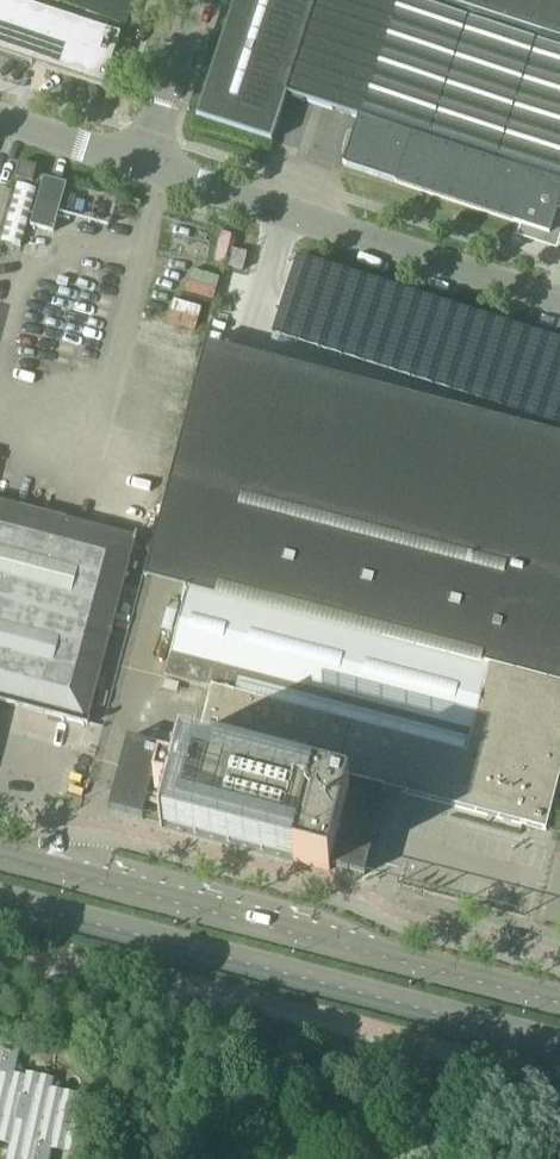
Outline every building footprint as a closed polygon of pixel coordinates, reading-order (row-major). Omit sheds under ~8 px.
[(133,0),(0,0),(0,52),(104,87),(122,34),(120,34),(123,25),(125,26),(133,0)] [(197,117),(272,142),(287,95),(359,119),(398,0),(235,0),(224,32),(223,36),(197,117)] [(344,165),(397,182),(396,185),(522,226),(521,228),(526,237),(535,240),(536,239),(537,240),(538,241),(539,242),(541,242),(542,242),(543,242),(545,241),(545,240),(546,239),(552,240),(559,237),(559,233),(559,0),(398,0),(359,119),(344,165)] [(37,168),(20,164),(16,178),(32,183),(37,168)] [(64,194),(67,184),(44,179),(32,227),(55,233),(59,217),(71,220),(76,197),(64,194)] [(2,242),(21,248),(38,190),(19,185),(2,242)] [(230,267),(244,270),(248,254),(234,250),(230,267)] [(546,830),(551,812),(559,777),(559,436),(276,362),(260,418),(247,415),(241,437),(255,441),(240,498),(505,567),(480,663),(187,587),(165,676),(212,688),(198,739),(202,740),(198,753),(182,749),(183,746),(181,746),(173,774),(161,771),(155,793),(168,796),(160,827),(162,827),(163,825),(295,859),(294,862),(329,871),(331,866),(365,875),(383,805),(349,796),(350,791),(317,782),(320,771),(546,830)] [(0,503),(0,701),(87,725),(136,539),(0,503)] [(161,747),(128,739),(110,808),(143,817),(161,747)] [(11,1145),(8,1158),(50,1158),(54,1140),(80,1145),(90,1097),(51,1088),(54,1078),(27,1072),(26,1076),(15,1074),(20,1052),(0,1047),(0,1142),(11,1145)]
